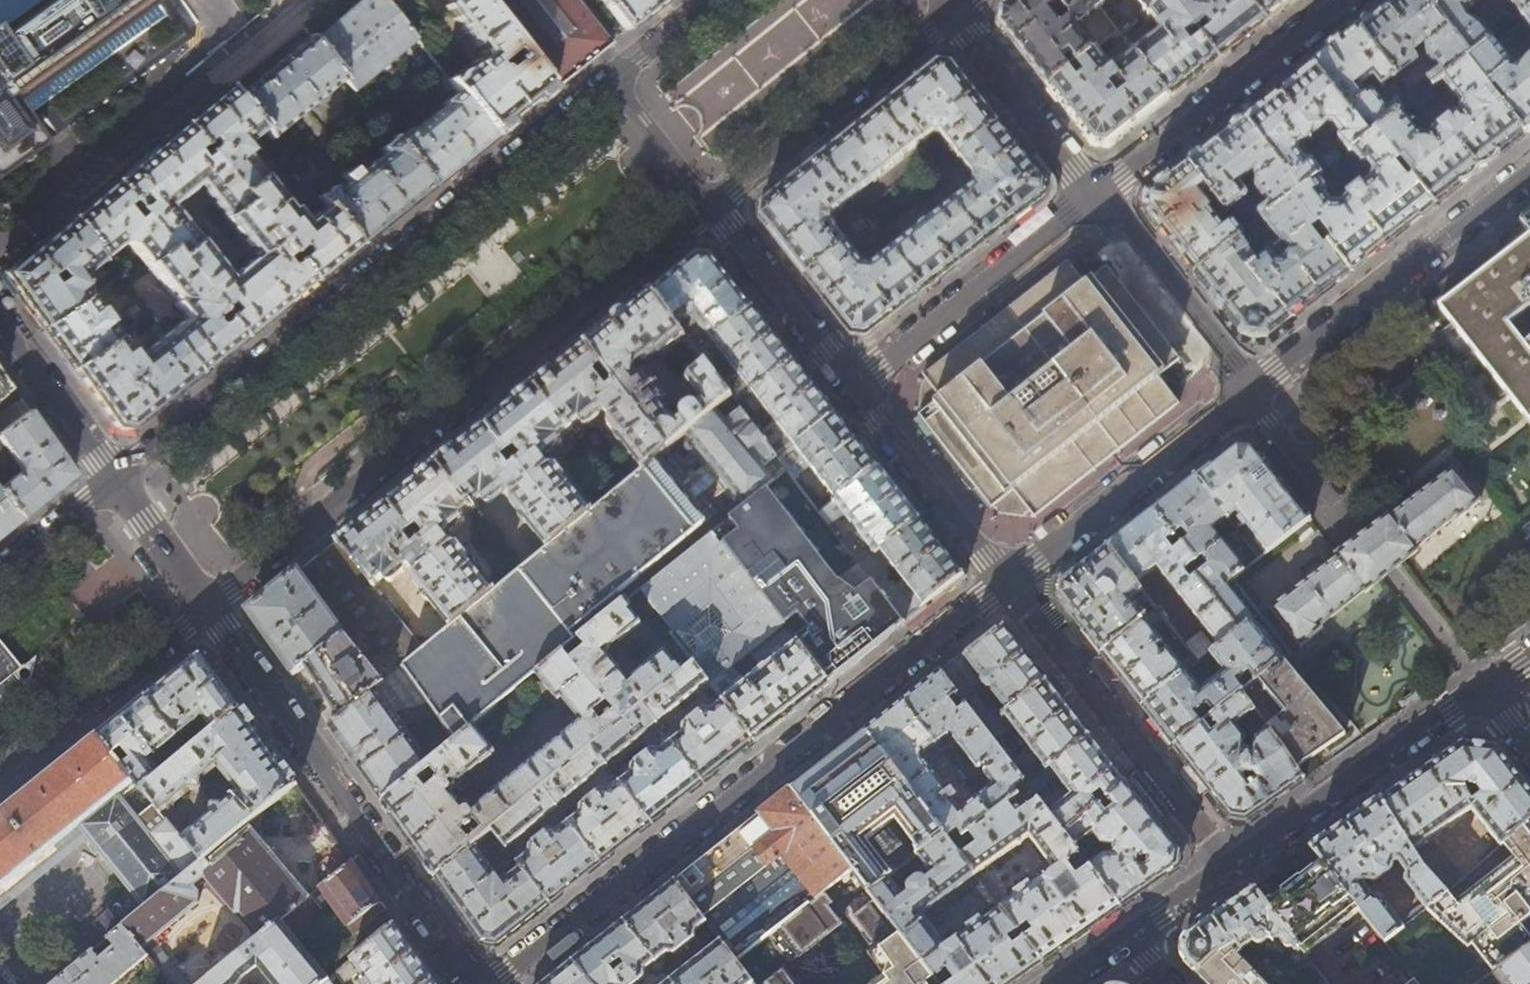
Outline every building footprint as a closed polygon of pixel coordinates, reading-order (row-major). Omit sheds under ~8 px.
[(0,16),(0,174),(44,142),(24,114),(43,100),(64,129),(146,71),(95,0),(47,0),(8,28),(0,16)] [(146,71),(172,52),(141,11),(157,0),(95,0),(146,71)] [(382,0),(360,0),(312,41),(344,80),(354,92),(415,40),(382,0)] [(452,74),(450,77),(449,80),(448,82),(457,92),(493,137),(501,130),(509,124),(507,119),(532,99),(535,103),(551,90),(479,0),(441,0),(445,5),(442,9),(460,31),(460,34),(461,37),(462,39),(464,41),(465,42),(467,44),(470,44),(472,45),(481,56),(463,71),(459,71),(454,73),(452,74)] [(551,90),(576,70),(610,43),(575,0),(479,0),(551,90)] [(625,30),(652,9),(663,0),(600,0),(625,30)] [(1098,8),(1092,0),(1012,0),(1001,9),(999,25),(1023,55),(1047,87),(1070,69),(1063,60),(1070,55),(1077,64),(1096,49),(1078,25),(1098,8)] [(1098,8),(1109,0),(1092,0),(1098,8)] [(1172,0),(1164,0),(1142,18),(1148,25),(1153,20),(1160,29),(1132,51),(1170,98),(1193,80),(1219,59),(1200,36),(1192,43),(1186,35),(1195,28),(1172,0)] [(1143,8),(1137,13),(1142,18),(1164,0),(1136,0),(1143,8)] [(1195,28),(1204,21),(1210,28),(1200,36),(1219,59),(1245,39),(1266,22),(1249,0),(1247,0),(1243,2),(1242,0),(1172,0),(1195,28)] [(1266,22),(1295,0),(1249,0),(1266,22)] [(1357,28),(1395,76),(1418,60),(1411,51),(1412,42),(1416,42),(1420,38),(1421,35),(1429,46),(1426,47),(1425,53),(1437,69),(1408,92),(1415,102),(1434,87),(1444,79),(1468,60),(1471,58),(1426,0),(1392,0),(1386,5),(1357,28)] [(1471,58),(1495,40),(1482,23),(1469,17),(1467,9),(1479,0),(1426,0),(1471,58)] [(1512,1),(1523,17),(1529,12),(1529,0),(1510,0),(1512,1)] [(1336,44),(1312,63),(1370,137),(1378,131),(1404,111),(1415,102),(1408,92),(1385,109),(1372,91),(1369,91),(1365,94),(1359,86),(1373,76),(1381,87),(1395,76),(1357,28),(1336,44)] [(269,140),(344,80),(312,41),(309,38),(235,99),(261,131),(269,140)] [(1527,62),(1525,64),(1522,68),(1522,67),(1521,67),(1520,66),(1517,66),(1514,66),(1495,40),(1471,58),(1468,60),(1524,135),(1529,130),(1529,59),(1527,62)] [(1083,72),(1076,77),(1070,69),(1047,87),(1070,116),(1093,145),(1108,147),(1137,123),(1170,98),(1132,51),(1111,68),(1096,49),(1077,64),(1083,72)] [(1468,60),(1444,79),(1464,104),(1463,105),(1462,106),(1461,107),(1461,108),(1461,110),(1461,112),(1461,113),(1457,113),(1451,117),(1449,115),(1445,118),(1447,121),(1432,131),(1432,137),(1431,136),(1430,136),(1429,135),(1428,135),(1427,135),(1426,135),(1425,135),(1424,136),(1404,111),(1378,131),(1434,205),(1479,170),(1524,135),(1468,60)] [(875,110),(849,132),(882,174),(934,133),(936,134),(937,134),(940,134),(941,134),(957,155),(999,122),(977,94),(953,62),(937,61),(914,79),(875,110)] [(1278,90),(1243,117),(1301,191),(1321,175),(1310,160),(1310,159),(1309,158),(1308,158),(1307,158),(1306,158),(1305,159),(1304,160),(1296,150),(1298,144),(1299,144),(1303,143),(1304,142),(1309,139),(1317,132),(1321,128),(1325,122),(1333,123),(1340,133),(1339,134),(1338,135),(1338,136),(1338,137),(1338,138),(1350,153),(1353,151),(1370,137),(1312,63),(1278,90)] [(1434,87),(1415,102),(1420,109),(1439,94),(1434,87)] [(182,124),(181,125),(200,147),(208,140),(213,145),(212,150),(206,155),(311,283),(326,271),(356,246),(324,207),(303,224),(291,209),(289,210),(244,156),(248,153),(243,146),(261,131),(235,99),(228,90),(226,88),(182,124)] [(449,172),(493,137),(457,92),(441,104),(443,107),(411,132),(410,130),(394,142),(431,187),(449,172)] [(1215,139),(1186,162),(1206,187),(1217,202),(1223,210),(1224,211),(1231,211),(1241,204),(1239,203),(1248,197),(1238,185),(1253,173),(1258,180),(1256,181),(1255,190),(1268,206),(1256,214),(1262,222),(1292,198),(1301,191),(1243,117),(1215,139)] [(381,126),(392,139),(398,135),(387,121),(381,126)] [(1025,154),(999,122),(957,155),(973,175),(971,177),(971,179),(971,180),(971,182),(972,183),(972,184),(921,224),(955,266),(997,233),(1044,197),(1046,182),(1025,154)] [(181,125),(146,154),(113,182),(130,203),(141,217),(168,249),(241,339),(278,309),(311,283),(206,155),(200,147),(181,125)] [(1434,205),(1378,131),(1370,137),(1353,151),(1357,154),(1363,163),(1366,164),(1368,162),(1375,171),(1372,180),(1364,186),(1362,183),(1347,194),(1350,197),(1341,204),(1332,204),(1326,195),(1327,193),(1327,190),(1321,181),(1321,175),(1301,191),(1292,198),(1349,272),(1394,237),(1434,205)] [(882,174),(849,132),(823,153),(783,184),(761,202),(759,217),(792,260),(829,307),(850,334),(866,336),(890,317),(927,288),(955,266),(921,224),(871,264),(869,263),(867,262),(866,262),(864,263),(831,223),(833,222),(834,220),(834,218),(833,216),(833,215),(832,214),(882,174)] [(394,142),(392,139),(376,152),(380,156),(355,176),(349,169),(341,176),(346,183),(335,192),(331,188),(318,199),(324,207),(356,246),(383,225),(431,187),(394,142)] [(1330,169),(1342,159),(1334,149),(1322,159),(1330,169)] [(1348,168),(1342,159),(1330,169),(1336,177),(1348,168)] [(1206,187),(1186,162),(1145,194),(1143,208),(1170,243),(1195,274),(1238,240),(1244,236),(1234,223),(1231,224),(1229,221),(1224,225),(1222,228),(1214,217),(1223,210),(1217,202),(1208,209),(1197,194),(1206,187)] [(296,173),(306,185),(316,176),(307,164),(296,173)] [(122,210),(130,203),(113,182),(69,218),(102,259),(123,242),(129,244),(147,266),(168,249),(141,217),(133,223),(122,210)] [(1292,198),(1262,222),(1279,245),(1285,245),(1290,252),(1276,263),(1268,252),(1256,263),(1248,270),(1271,299),(1274,297),(1290,318),(1320,295),(1349,272),(1292,198)] [(1520,221),(1529,233),(1529,213),(1520,221)] [(77,279),(102,259),(69,218),(34,248),(3,273),(23,300),(43,328),(89,296),(77,279)] [(1242,246),(1238,240),(1195,274),(1221,308),(1241,333),(1266,337),(1277,328),(1290,318),(1274,297),(1271,299),(1248,270),(1256,263),(1256,259),(1246,247),(1242,246)] [(1520,247),(1503,260),(1491,244),(1463,266),(1437,286),(1449,303),(1440,310),(1481,361),(1499,384),(1517,407),(1529,424),(1529,240),(1520,247)] [(168,249),(147,266),(176,303),(174,305),(185,318),(164,335),(196,375),(224,352),(241,339),(168,249)] [(674,272),(651,291),(682,332),(696,321),(711,340),(753,307),(712,255),(697,253),(674,272)] [(994,513),(1034,517),(1067,492),(1136,437),(1178,404),(1157,377),(1179,360),(1182,363),(1184,360),(1147,313),(1107,262),(1104,264),(1106,267),(1084,284),(1067,262),(922,375),(918,415),(994,513)] [(116,277),(123,285),(134,277),(123,263),(112,272),(116,277)] [(682,332),(651,291),(618,316),(585,343),(602,366),(611,378),(665,450),(684,434),(715,408),(730,396),(713,373),(711,370),(704,361),(687,375),(686,378),(687,381),(687,383),(695,392),(698,392),(698,399),(697,401),(696,401),(695,402),(691,403),(686,405),(679,412),(676,417),(674,418),(673,418),(669,415),(669,413),(669,412),(663,404),(664,403),(665,401),(665,399),(665,398),(648,377),(646,375),(644,375),(643,375),(641,376),(640,377),(631,365),(639,359),(642,362),(643,363),(644,364),(646,363),(659,352),(660,353),(662,354),(663,354),(685,336),(682,332)] [(89,296),(43,328),(56,347),(72,369),(118,336),(111,325),(116,322),(116,318),(105,303),(102,303),(97,306),(89,296)] [(775,334),(753,307),(711,340),(696,351),(704,361),(711,370),(717,365),(712,358),(720,352),(731,366),(726,371),(729,376),(725,379),(718,369),(713,373),(730,396),(737,404),(752,393),(795,360),(775,334)] [(135,358),(118,336),(72,369),(94,399),(114,427),(129,429),(161,403),(196,375),(164,335),(155,342),(152,338),(144,345),(147,349),(135,358)] [(594,372),(602,366),(585,343),(560,363),(533,385),(571,431),(572,430),(571,429),(580,423),(582,425),(584,426),(586,426),(587,426),(598,418),(599,417),(599,415),(603,411),(609,419),(607,425),(614,433),(613,434),(616,439),(621,443),(641,469),(659,455),(665,450),(611,378),(606,382),(603,377),(599,380),(594,372)] [(812,382),(795,360),(752,393),(774,421),(763,430),(758,424),(754,427),(766,443),(826,399),(812,382)] [(508,405),(484,424),(511,457),(518,451),(522,456),(515,462),(569,528),(592,510),(572,485),(573,485),(570,479),(565,475),(564,476),(557,467),(549,467),(541,458),(547,454),(549,454),(551,454),(552,453),(562,445),(562,443),(562,442),(560,439),(567,432),(568,433),(571,431),(533,385),(508,405)] [(5,532),(56,491),(75,476),(47,437),(21,399),(0,414),(0,441),(22,471),(0,489),(0,537),(5,532)] [(854,436),(826,399),(766,443),(776,456),(785,469),(792,477),(809,465),(815,473),(809,477),(812,481),(818,477),(835,499),(878,466),(854,436)] [(725,421),(715,408),(684,434),(743,504),(773,479),(763,466),(776,456),(766,443),(754,427),(740,409),(725,421)] [(505,461),(511,457),(484,424),(458,445),(435,463),(473,509),(476,507),(474,505),(481,500),(484,504),(486,504),(487,504),(501,494),(502,492),(502,490),(506,488),(512,495),(510,503),(518,513),(518,515),(523,522),(526,523),(546,548),(569,528),(515,462),(509,466),(505,461)] [(1194,476),(1226,519),(1228,520),(1235,514),(1246,527),(1237,533),(1259,561),(1313,522),(1283,485),(1252,444),(1237,442),(1194,476)] [(659,455),(641,469),(592,510),(569,528),(546,548),(496,589),(474,608),(450,627),(425,648),(340,719),(329,727),(356,765),(383,802),(429,763),(403,727),(409,723),(440,718),(457,741),(473,727),(534,676),(575,643),(569,635),(709,519),(659,455)] [(412,482),(387,502),(411,531),(413,534),(420,529),(424,533),(417,539),(419,541),(474,608),(496,589),(476,564),(476,563),(475,560),(472,556),(468,554),(467,554),(457,542),(450,542),(444,535),(448,532),(449,532),(450,532),(452,532),(453,532),(464,522),(465,521),(464,519),(462,516),(470,509),(471,510),(473,509),(435,463),(412,482)] [(900,495),(878,466),(835,499),(818,512),(828,525),(843,514),(849,521),(855,516),(860,521),(855,526),(858,529),(841,542),(858,565),(919,519),(900,495)] [(818,512),(792,477),(785,469),(773,479),(743,504),(728,517),(739,532),(728,541),(717,526),(710,531),(828,683),(864,655),(903,624),(901,621),(858,565),(841,542),(828,525),(818,512)] [(1390,572),(1397,566),(1399,565),(1415,551),(1414,549),(1456,516),(1458,518),(1478,502),(1450,470),(1389,517),(1387,514),(1384,517),(1367,530),(1361,535),(1355,539),(1353,540),(1338,553),(1335,555),(1336,557),(1270,609),(1301,647),(1323,628),(1320,624),(1364,590),(1365,592),(1382,579),(1385,576),(1390,572)] [(1173,492),(1151,509),(1172,537),(1180,531),(1186,539),(1181,544),(1194,563),(1203,557),(1210,565),(1194,578),(1236,632),(1252,620),(1225,587),(1232,582),(1232,581),(1243,572),(1210,531),(1226,519),(1194,476),(1173,492)] [(404,536),(411,531),(387,502),(362,521),(337,542),(374,587),(376,585),(375,584),(384,577),(388,582),(390,582),(404,571),(404,569),(404,567),(409,564),(415,572),(414,573),(413,580),(422,592),(421,593),(425,598),(429,602),(429,601),(450,627),(474,608),(419,541),(412,546),(404,536)] [(1165,542),(1172,537),(1151,509),(1131,525),(1105,545),(1135,583),(1157,566),(1218,646),(1236,632),(1194,578),(1191,580),(1184,572),(1194,563),(1181,544),(1172,550),(1165,542)] [(901,621),(901,620),(962,574),(957,567),(940,546),(919,519),(858,565),(901,621)] [(1522,530),(1529,540),(1529,523),(1522,530)] [(710,531),(639,590),(656,612),(673,634),(672,634),(673,636),(711,607),(734,636),(696,666),(709,683),(723,701),(753,742),(793,711),(828,683),(710,531)] [(425,648),(374,587),(337,542),(299,572),(297,570),(283,581),(247,611),(270,643),(293,676),(305,667),(321,690),(340,719),(425,648)] [(1141,591),(1135,583),(1105,545),(1058,582),(1056,597),(1101,654),(1145,619),(1130,600),(1141,591)] [(646,621),(656,612),(639,590),(628,599),(646,621)] [(626,601),(575,643),(534,676),(556,702),(559,699),(579,723),(473,810),(462,806),(450,792),(451,784),(458,779),(459,780),(494,752),(473,727),(457,741),(429,763),(383,802),(410,840),(436,877),(475,845),(493,831),(542,790),(593,748),(643,707),(694,664),(678,643),(668,651),(682,668),(678,670),(665,654),(628,684),(604,654),(640,625),(626,607),(629,604),(626,601)] [(1162,641),(1145,619),(1101,654),(1127,686),(1142,706),(1186,671),(1198,662),(1189,651),(1177,660),(1168,648),(1159,655),(1159,654),(1158,653),(1157,651),(1157,650),(1156,650),(1155,649),(1153,649),(1162,641)] [(1252,620),(1236,632),(1218,646),(1214,649),(1209,653),(1224,671),(1200,689),(1186,671),(1142,706),(1158,726),(1174,747),(1241,693),(1245,690),(1238,681),(1245,675),(1247,677),(1251,674),(1256,681),(1260,678),(1282,660),(1284,659),(1252,620)] [(982,728),(1046,680),(1026,654),(1003,625),(942,673),(941,674),(982,728)] [(1200,660),(1209,653),(1214,649),(1202,634),(1187,645),(1200,660)] [(169,676),(144,697),(177,737),(202,717),(214,731),(242,708),(218,674),(201,651),(169,676)] [(13,707),(22,685),(0,657),(0,725),(13,707)] [(1282,660),(1260,678),(1288,712),(1266,729),(1294,769),(1319,751),(1344,733),(1282,660)] [(696,666),(694,664),(643,707),(657,725),(709,683),(696,666)] [(922,686),(901,702),(941,752),(946,748),(956,748),(959,745),(976,767),(979,767),(984,764),(987,768),(982,772),(993,785),(977,798),(991,816),(1028,789),(1025,784),(1001,753),(990,738),(982,728),(941,674),(940,672),(922,686)] [(1046,680),(982,728),(990,738),(1010,723),(1029,749),(1014,759),(1007,749),(1001,753),(1025,784),(1089,735),(1069,710),(1046,680)] [(1416,691),(1396,704),(1401,711),(1411,704),(1420,697),(1416,691)] [(1294,769),(1266,729),(1241,693),(1174,747),(1201,782),(1230,818),(1245,820),(1268,803),(1300,780),(1294,769)] [(118,718),(96,735),(133,779),(142,790),(161,774),(149,760),(155,755),(158,759),(163,755),(160,751),(177,737),(144,697),(118,718)] [(670,732),(666,736),(702,782),(727,762),(753,742),(723,701),(712,710),(704,709),(683,725),(682,733),(677,737),(673,733),(670,732)] [(883,716),(864,731),(942,833),(952,846),(991,816),(977,798),(960,811),(952,800),(957,797),(951,790),(949,791),(932,770),(935,768),(934,757),(941,752),(901,702),(883,716)] [(607,766),(657,725),(643,707),(593,748),(607,766)] [(214,731),(208,736),(199,743),(189,751),(161,774),(142,790),(154,805),(202,862),(210,855),(296,784),(269,747),(242,708),(214,731)] [(194,737),(199,743),(208,736),(203,730),(194,737)] [(808,775),(791,788),(869,892),(887,878),(915,855),(942,833),(864,731),(808,775)] [(77,824),(145,908),(202,862),(154,805),(137,818),(116,793),(133,779),(96,735),(0,812),(0,887),(77,824)] [(1109,760),(1089,735),(1025,784),(1028,789),(1032,794),(1056,776),(1060,781),(1055,784),(1062,791),(1066,788),(1071,794),(1047,813),(1062,833),(1126,782),(1109,760)] [(676,803),(702,782),(666,736),(661,739),(662,741),(665,746),(660,751),(652,749),(631,765),(631,774),(620,782),(651,822),(676,803)] [(1379,800),(1412,851),(1472,810),(1501,846),(1529,820),(1529,789),(1519,774),(1496,746),(1461,742),(1422,769),(1379,800)] [(557,808),(607,766),(593,748),(542,790),(557,808)] [(567,812),(562,815),(600,863),(626,842),(651,822),(620,782),(609,791),(600,790),(580,805),(579,814),(574,818),(570,813),(567,812)] [(1150,887),(1178,867),(1180,852),(1156,821),(1126,782),(1062,833),(1119,908),(1150,887)] [(1047,813),(1032,794),(1028,789),(991,816),(952,846),(975,877),(979,881),(1031,841),(1054,871),(1032,886),(1029,882),(1011,895),(1015,899),(1000,909),(1018,932),(1023,939),(1041,963),(1079,936),(1119,908),(1062,833),(1047,813)] [(507,849),(557,808),(542,790),(493,831),(507,849)] [(1416,858),(1412,851),(1379,800),(1350,820),(1311,847),(1321,861),(1360,910),(1385,942),(1404,928),(1380,897),(1376,897),(1373,899),(1363,886),(1367,879),(1369,880),(1371,881),(1375,880),(1378,879),(1383,877),(1386,874),(1390,871),(1392,868),(1392,866),(1393,863),(1399,862),(1408,876),(1406,877),(1406,882),(1427,910),(1438,902),(1447,895),(1424,871),(1416,858)] [(674,881),(706,923),(720,941),(736,962),(752,983),(753,983),(887,983),(889,981),(889,978),(889,973),(888,970),(760,813),(714,849),(674,881)] [(575,882),(600,863),(562,815),(559,818),(559,821),(563,827),(558,831),(549,830),(529,846),(528,854),(517,863),(521,867),(549,903),(575,882)] [(1501,846),(1464,879),(1447,895),(1438,902),(1492,972),(1529,945),(1529,820),(1501,846)] [(952,846),(942,833),(915,855),(933,878),(927,883),(926,882),(925,881),(924,880),(922,880),(921,880),(920,880),(919,880),(917,881),(910,887),(909,887),(909,888),(908,889),(908,891),(908,892),(908,893),(909,894),(909,895),(904,900),(887,878),(869,892),(934,979),(945,970),(954,982),(951,983),(1011,983),(1041,963),(1023,939),(1013,946),(1008,939),(1018,932),(1000,909),(986,919),(982,914),(973,919),(974,920),(965,927),(969,932),(946,948),(922,915),(975,877),(952,846)] [(123,927),(147,956),(169,983),(182,983),(149,944),(198,902),(198,894),(210,884),(233,912),(238,913),(240,911),(262,936),(305,901),(250,834),(216,862),(210,855),(202,862),(145,908),(123,927)] [(1433,844),(1416,858),(1424,871),(1447,895),(1464,879),(1440,854),(1433,844)] [(475,845),(436,877),(457,907),(482,942),(497,944),(549,903),(521,867),(501,882),(475,845)] [(1268,899),(1264,902),(1304,953),(1360,910),(1321,861),(1295,881),(1270,901),(1268,899)] [(262,936),(204,983),(238,983),(241,978),(256,966),(271,983),(322,983),(328,979),(298,943),(329,918),(320,907),(327,901),(353,936),(385,909),(371,890),(352,862),(305,901),(262,936)] [(649,900),(623,921),(661,969),(665,966),(666,962),(663,957),(668,953),(676,955),(696,939),(696,930),(706,923),(674,881),(649,900)] [(1304,953),(1264,902),(1253,888),(1214,915),(1185,935),(1183,960),(1189,966),(1196,974),(1215,955),(1234,944),(1240,951),(1242,950),(1286,959),(1294,969),(1308,960),(1304,953)] [(661,969),(623,921),(587,949),(549,979),(542,983),(637,983),(643,979),(644,971),(648,968),(652,972),(657,972),(661,969)] [(367,983),(439,983),(395,923),(333,975),(337,979),(353,966),(367,983)] [(123,927),(107,940),(113,948),(99,960),(92,952),(54,983),(114,983),(147,956),(123,927)] [(670,981),(673,983),(750,983),(752,983),(736,962),(720,941),(670,981)] [(1240,951),(1234,944),(1215,955),(1196,974),(1206,983),(1263,983),(1236,957),(1241,953),(1240,951)] [(1492,972),(1491,972),(1500,983),(1529,983),(1529,945),(1492,972)] [(1308,960),(1294,969),(1286,959),(1242,950),(1240,951),(1241,953),(1236,957),(1263,983),(1320,983),(1324,981),(1308,960)] [(0,972),(0,983),(10,983),(0,972)]
